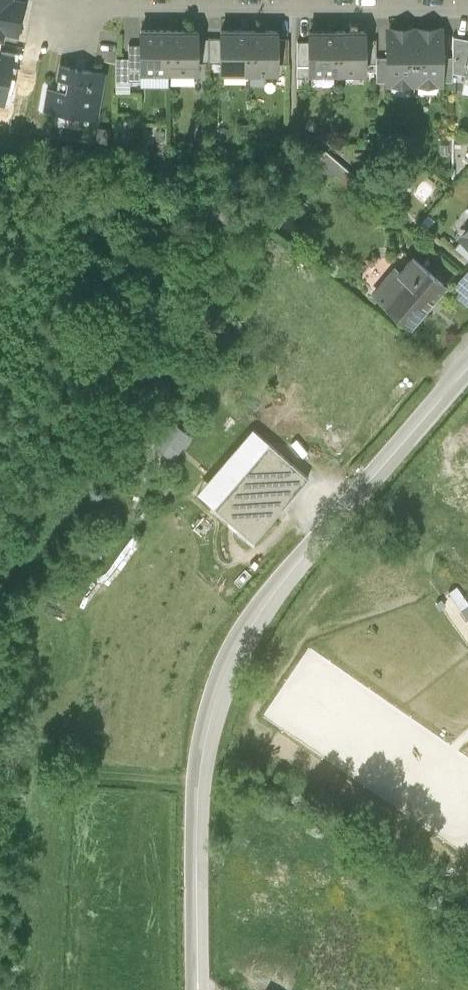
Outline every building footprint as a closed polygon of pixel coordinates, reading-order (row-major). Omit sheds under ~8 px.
[(20,38),(27,1),(21,0),(0,0),(0,35),(20,38)] [(171,26),(140,25),(139,53),(139,68),(170,69),(171,26)] [(171,26),(170,69),(199,70),(200,61),(200,36),(200,27),(171,26)] [(251,27),(222,26),(222,37),(222,61),(221,69),(249,69),(251,27)] [(251,27),(249,69),(276,70),(277,61),(278,29),(251,27)] [(338,27),(311,27),(311,69),(339,69),(338,27)] [(338,27),(339,69),(366,69),(366,27),(338,27)] [(278,29),(277,61),(287,61),(289,29),(278,29)] [(412,29),(384,29),(384,84),(412,85),(412,29)] [(412,29),(412,85),(444,84),(444,72),(443,29),(412,29)] [(222,37),(200,36),(200,61),(222,61),(222,37)] [(307,69),(308,37),(298,36),(298,68),(307,69)] [(10,53),(0,52),(0,97),(2,97),(10,53)] [(139,82),(139,68),(139,53),(116,52),(115,82),(139,82)] [(106,71),(54,62),(46,107),(98,115),(106,71)] [(444,72),(444,84),(444,98),(454,98),(454,72),(444,72)] [(452,237),(467,252),(467,219),(452,237)] [(343,263),(331,255),(323,265),(335,274),(343,263)] [(370,298),(400,326),(440,283),(409,255),(370,298)] [(463,269),(446,287),(466,306),(467,304),(467,274),(463,269)] [(194,434),(173,419),(155,445),(175,459),(194,434)] [(201,495),(255,540),(310,475),(256,429),(201,495)] [(218,525),(207,514),(192,530),(203,540),(218,525)] [(465,636),(467,634),(467,598),(459,583),(451,587),(463,608),(453,614),(465,636)]
